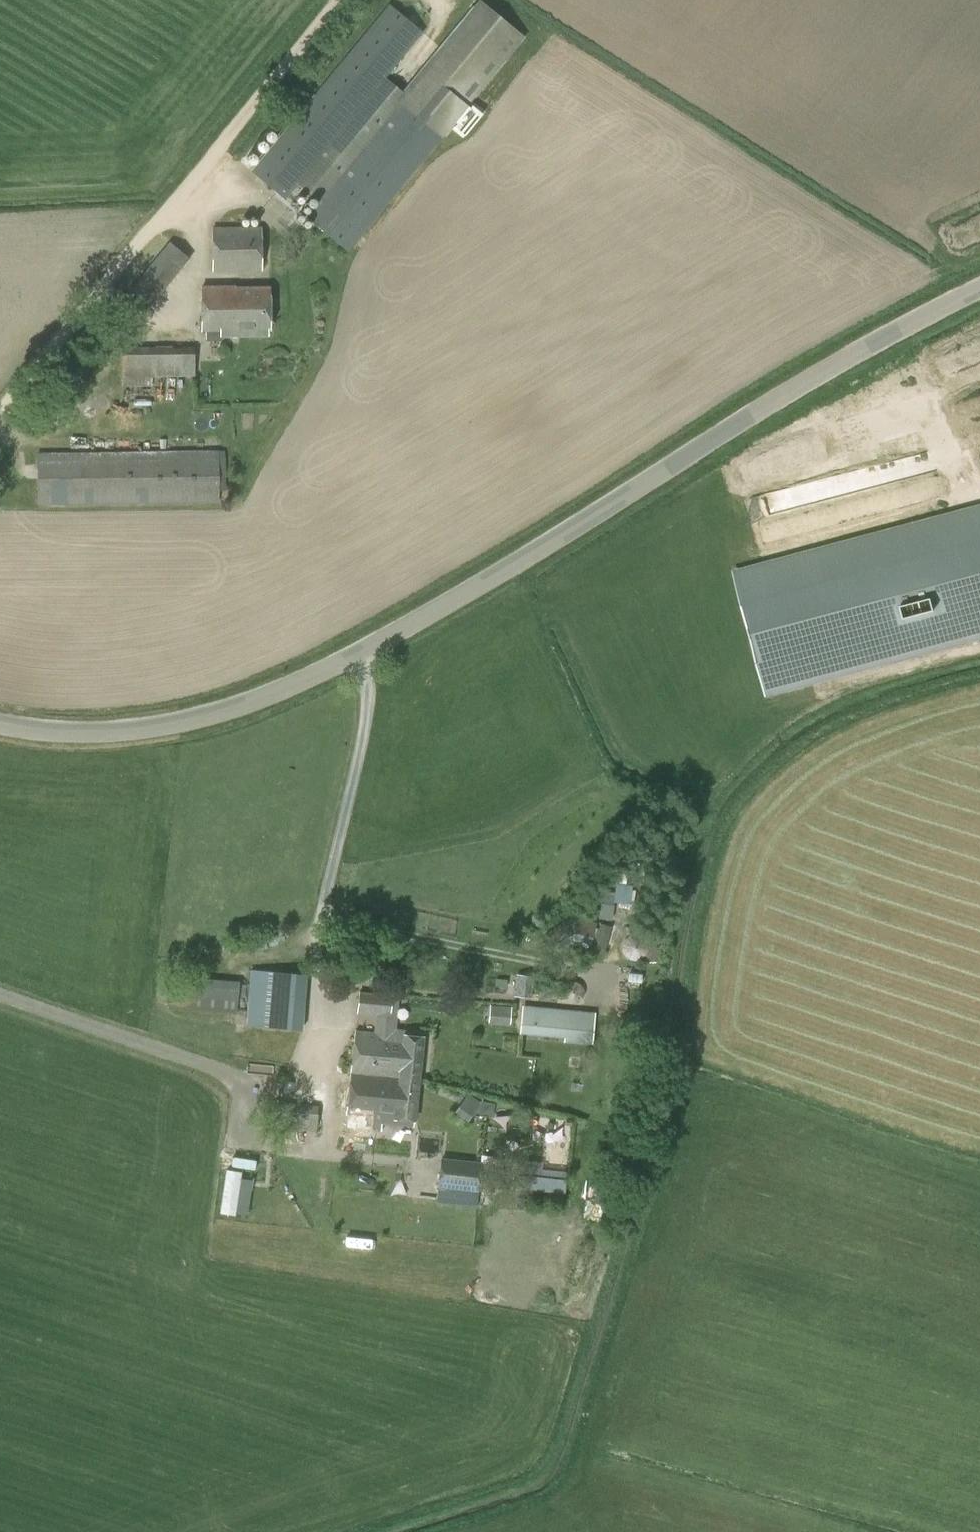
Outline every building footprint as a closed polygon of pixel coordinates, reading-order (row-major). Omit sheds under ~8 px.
[(484,3),(401,102),(381,84),(425,33),(391,4),(250,168),(285,197),(298,182),(318,200),(306,215),(347,250),(523,37),(484,3)] [(212,227),(213,271),(262,271),(262,227),(212,227)] [(183,267),(180,265),(186,255),(169,242),(131,288),(151,304),(183,267)] [(268,336),(268,330),(269,330),(269,288),(201,288),(202,331),(220,331),(220,336),(268,336)] [(122,386),(151,386),(151,377),(182,377),(195,377),(195,347),(161,347),(122,347),(122,386)] [(37,504),(219,502),(219,450),(37,452),(37,504)] [(815,496),(871,481),(867,466),(811,481),(815,496)] [(736,571),(768,694),(979,638),(979,506),(736,571)] [(545,934),(558,953),(575,941),(592,945),(595,923),(571,917),(545,934)] [(245,1024),(303,1030),(306,975),(250,970),(245,1024)] [(514,995),(531,998),(534,976),(517,974),(514,995)] [(180,1006),(233,1011),(236,980),(182,975),(180,1006)] [(357,1012),(375,1014),(373,1031),(356,1029),(352,1070),(419,1079),(423,1036),(404,1035),(405,1030),(396,1029),(398,1000),(391,1000),(392,994),(359,991),(357,1012)] [(507,1024),(510,1005),(488,1001),(485,1021),(507,1024)] [(592,1045),(595,1013),(522,1005),(520,1025),(564,1029),(563,1042),(592,1045)] [(414,1122),(419,1079),(352,1070),(347,1114),(381,1117),(381,1119),(414,1122)] [(454,1106),(467,1114),(476,1101),(464,1092),(454,1106)] [(486,1114),(489,1102),(476,1098),(473,1111),(486,1114)] [(275,1128),(315,1132),(318,1105),(278,1101),(275,1128)] [(358,1148),(361,1141),(356,1135),(349,1137),(346,1144),(351,1149),(358,1148)] [(506,1180),(507,1166),(480,1163),(480,1160),(439,1156),(436,1185),(477,1190),(517,1195),(517,1181),(506,1180)] [(519,1160),(518,1190),(561,1192),(562,1170),(539,1169),(539,1160),(519,1160)] [(236,1215),(240,1170),(221,1169),(217,1213),(236,1215)]
